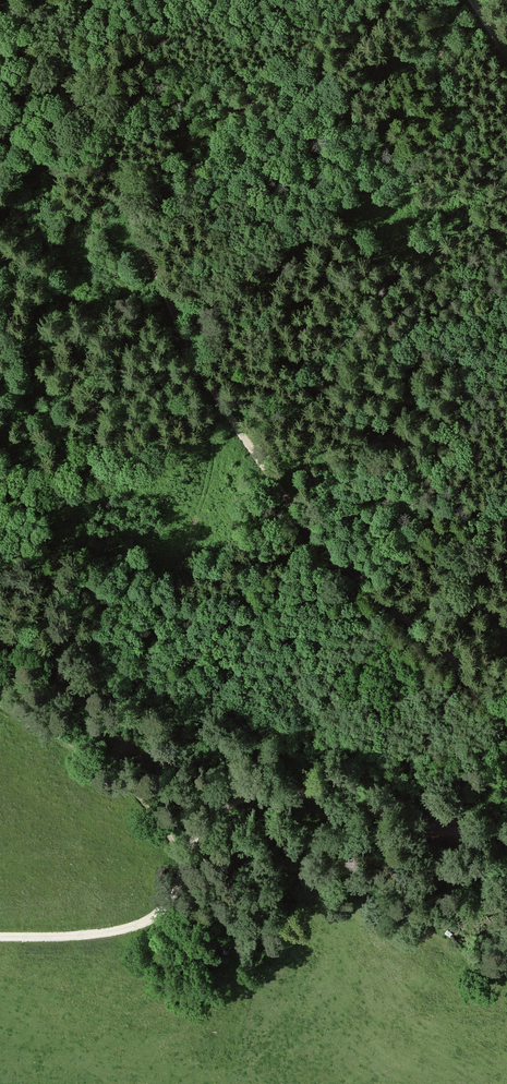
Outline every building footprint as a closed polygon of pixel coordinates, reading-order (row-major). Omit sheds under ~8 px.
[(230,950),(225,946),(220,953),(225,957),(230,950)]
